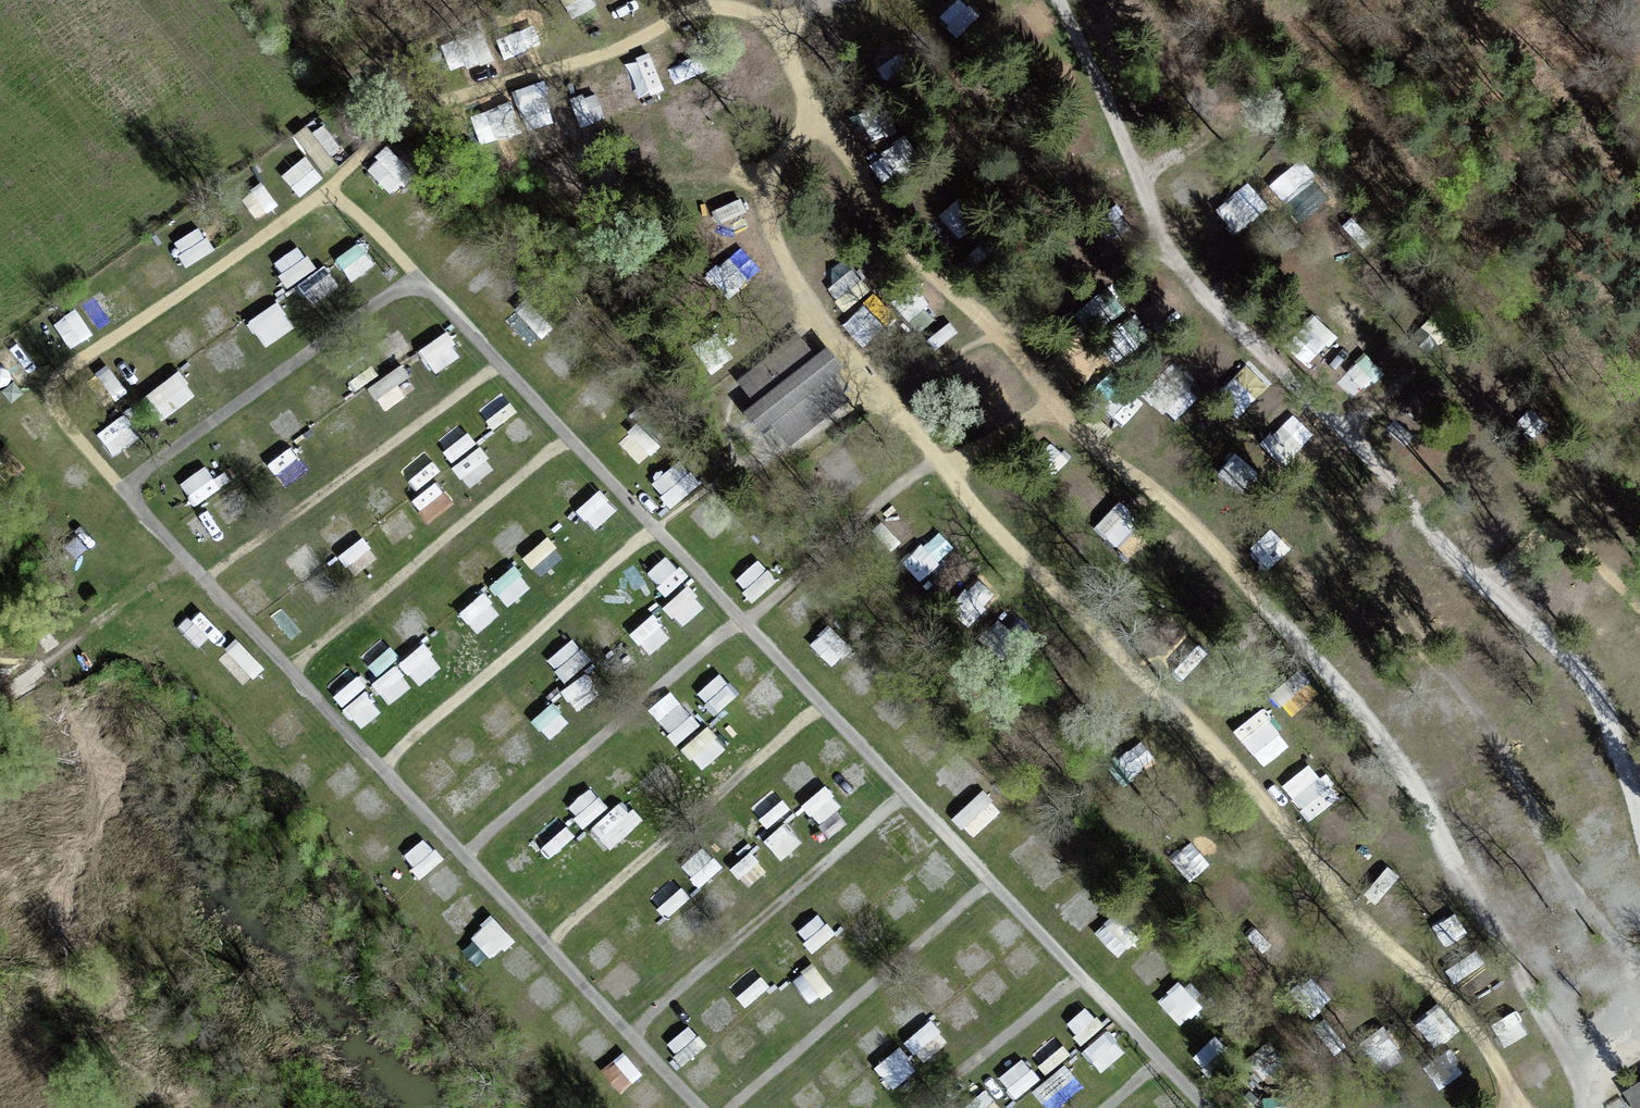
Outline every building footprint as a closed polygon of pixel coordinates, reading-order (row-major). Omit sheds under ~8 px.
[(963,30),(984,11),(974,0),(935,0),(963,30)] [(705,39),(682,51),(693,71),(716,59),(705,39)] [(307,130),(323,168),(350,156),(334,119),(307,130)] [(287,171),(306,193),(329,173),(310,151),(287,171)] [(1305,157),(1277,182),(1297,204),(1325,179),(1305,157)] [(734,184),(707,196),(726,236),(752,223),(734,184)] [(966,197),(937,219),(953,239),(982,217),(966,197)] [(1208,239),(1224,264),(1260,240),(1244,216),(1208,239)] [(180,239),(192,260),(215,248),(203,226),(180,239)] [(301,241),(277,263),(297,283),(321,261),(301,241)] [(342,254),(354,275),(375,264),(364,242),(342,254)] [(728,289),(761,266),(748,246),(714,269),(728,289)] [(828,274),(854,309),(881,289),(855,254),(828,274)] [(315,300),(342,281),(328,261),(301,281),(315,300)] [(881,293),(855,322),(874,339),(900,310),(881,293)] [(253,318),(271,343),(300,322),(281,297),(253,318)] [(530,298),(510,316),(534,342),(554,324),(530,298)] [(74,343),(98,329),(83,304),(59,318),(74,343)] [(442,373),(469,355),(450,328),(424,346),(442,373)] [(1302,328),(1287,344),(1304,360),(1319,345),(1302,328)] [(842,395),(828,377),(841,366),(827,349),(814,360),(800,341),(744,385),(758,403),(745,414),(759,431),(772,420),(786,439),(842,395)] [(405,361),(373,383),(390,406),(421,383),(405,361)] [(1259,390),(1269,380),(1250,362),(1240,372),(1259,390)] [(166,416),(201,390),(183,366),(148,392),(166,416)] [(508,385),(479,405),(481,409),(494,427),(523,407),(508,385)] [(106,431),(120,448),(139,431),(126,415),(106,431)] [(467,416),(440,430),(454,456),(480,443),(467,416)] [(1391,432),(1409,451),(1425,436),(1407,417),(1391,432)] [(647,459),(655,445),(630,429),(622,442),(647,459)] [(486,442),(458,462),(473,485),(502,466),(486,442)] [(272,460),(290,483),(313,466),(295,443),(272,460)] [(421,486),(447,465),(429,445),(404,466),(421,486)] [(1262,488),(1273,461),(1235,447),(1225,474),(1262,488)] [(686,455),(656,478),(676,504),(706,481),(686,455)] [(211,460),(184,479),(199,501),(226,482),(211,460)] [(435,518),(459,498),(441,477),(417,497),(435,518)] [(232,521),(257,501),(241,480),(215,501),(232,521)] [(600,524),(622,504),(604,485),(582,505),(600,524)] [(1131,557),(1154,535),(1122,500),(1099,522),(1131,557)] [(952,525),(927,550),(935,558),(960,533),(952,525)] [(1281,526),(1256,544),(1271,563),(1295,545),(1281,526)] [(544,572),(568,552),(553,533),(528,552),(544,572)] [(373,536),(347,544),(354,569),(381,561),(373,536)] [(643,555),(659,581),(682,567),(665,541),(643,555)] [(964,546),(932,579),(950,596),(982,563),(964,546)] [(766,555),(739,573),(755,597),(782,578),(766,555)] [(514,603),(537,581),(519,561),(495,582),(514,603)] [(686,623),(709,602),(691,582),(668,603),(686,623)] [(483,630),(506,608),(488,588),(464,609),(483,630)] [(268,614),(282,642),(306,630),(293,602),(268,614)] [(660,610),(635,627),(651,651),(676,635),(660,610)] [(829,620),(815,646),(841,660),(855,634),(829,620)] [(573,632),(549,654),(570,678),(595,656),(573,632)] [(365,649),(381,671),(404,655),(388,633),(365,649)] [(242,634),(221,654),(246,681),(268,662),(242,634)] [(405,660),(426,681),(448,661),(427,639),(405,660)] [(330,677),(345,702),(372,685),(357,661),(330,677)] [(401,662),(379,679),(403,710),(425,693),(401,662)] [(724,669),(702,689),(720,710),(742,689),(724,669)] [(656,704),(686,737),(709,716),(680,683),(656,704)] [(372,688),(349,702),(362,724),(386,709),(372,688)] [(565,747),(584,730),(556,699),(537,716),(565,747)] [(1237,727),(1258,752),(1287,727),(1266,702),(1237,727)] [(707,766),(731,742),(710,721),(686,746),(707,766)] [(786,772),(804,795),(827,777),(808,753),(786,772)] [(1315,758),(1286,782),(1314,817),(1343,794),(1315,758)] [(634,786),(651,811),(690,784),(673,760),(634,786)] [(776,777),(746,798),(766,826),(796,805),(776,777)] [(823,820),(847,802),(831,780),(807,799),(823,820)] [(588,821),(612,804),(597,783),(573,800),(588,821)] [(975,833),(1004,806),(986,788),(957,814),(975,833)] [(612,810),(594,827),(610,845),(629,828),(612,810)] [(784,854),(805,839),(790,819),(770,834),(784,854)] [(407,843),(421,873),(448,860),(434,830),(407,843)] [(1033,833),(1014,847),(1044,889),(1064,874),(1033,833)] [(714,844),(687,859),(699,881),(727,865),(714,844)] [(751,883),(772,867),(756,846),(735,862),(751,883)] [(448,899),(472,880),(453,856),(429,876),(448,899)] [(652,893),(672,914),(696,892),(676,871),(652,893)] [(1061,903),(1085,929),(1106,910),(1082,883),(1061,903)] [(824,909),(800,927),(817,948),(841,929),(824,909)] [(1451,940),(1472,926),(1461,910),(1440,924),(1451,940)] [(496,955),(519,934),(497,911),(474,932),(496,955)] [(1118,953),(1139,941),(1121,911),(1101,923),(1118,953)] [(840,972),(857,956),(838,936),(821,953),(840,972)] [(1154,983),(1172,966),(1152,945),(1133,962),(1154,983)] [(1477,947),(1451,960),(1464,985),(1490,972),(1477,947)] [(746,952),(724,973),(752,1002),(774,981),(746,952)] [(796,975),(816,1000),(837,983),(818,958),(796,975)] [(1162,996),(1185,1022),(1207,1002),(1185,976),(1162,996)] [(1419,1017),(1441,1042),(1474,1013),(1451,988),(1419,1017)] [(732,991),(704,1008),(719,1031),(746,1014),(732,991)] [(1091,1001),(1070,1020),(1088,1039),(1109,1020),(1091,1001)] [(930,1061),(956,1038),(935,1015),(909,1038),(930,1061)] [(595,1056),(616,1039),(601,1020),(580,1037),(595,1056)] [(882,1020),(863,1037),(880,1057),(900,1040),(882,1020)] [(683,1058),(710,1045),(700,1023),(672,1035),(683,1058)] [(1194,1039),(1216,1067),(1235,1053),(1213,1024),(1194,1039)] [(1106,1068),(1130,1048),(1112,1026),(1088,1046),(1106,1068)] [(1050,1068),(1075,1049),(1060,1029),(1035,1048),(1050,1068)] [(897,1084),(921,1064),(903,1042),(879,1062),(897,1084)] [(605,1066),(626,1088),(648,1068),(627,1045),(605,1066)] [(1534,1087),(1560,1070),(1544,1046),(1518,1064),(1534,1087)] [(1028,1052),(1003,1072),(1020,1094),(1045,1074),(1028,1052)] [(1054,1107),(1056,1107),(1089,1084),(1072,1060),(1037,1085),(1054,1107)] [(1627,1093),(1636,1107),(1639,1107),(1639,1084),(1627,1093)]
